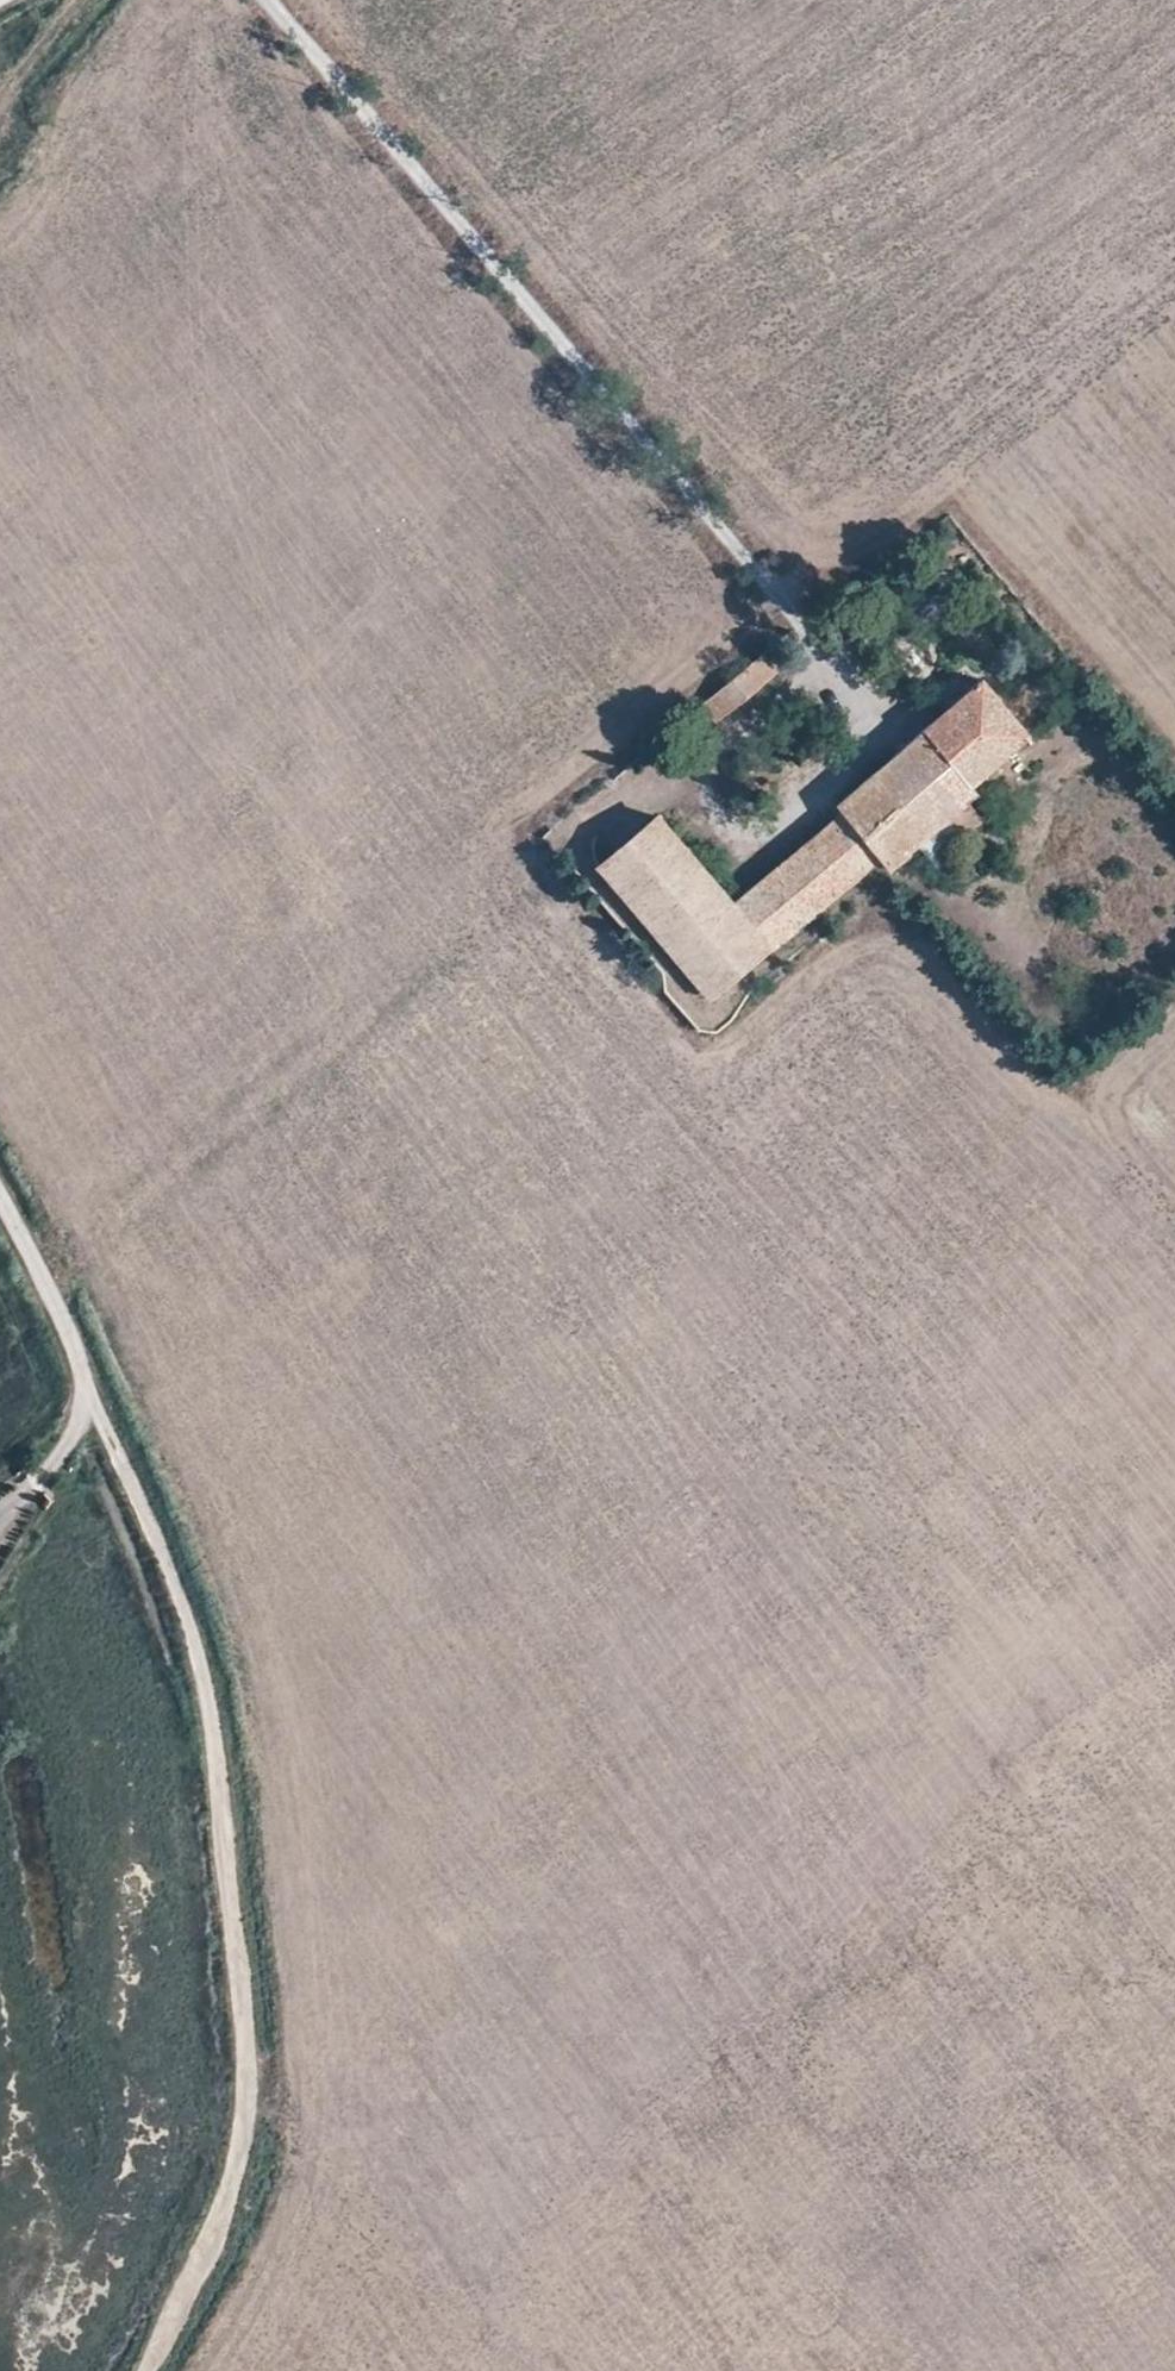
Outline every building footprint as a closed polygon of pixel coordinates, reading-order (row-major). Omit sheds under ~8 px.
[(700,702),(716,721),(776,671),(761,651),(700,702)] [(838,811),(809,835),(848,882),(877,859),(888,869),(975,794),(966,784),(1025,732),(977,677),(832,804),(838,811)] [(591,865),(706,998),(848,882),(809,835),(733,900),(654,812),(591,865)]
